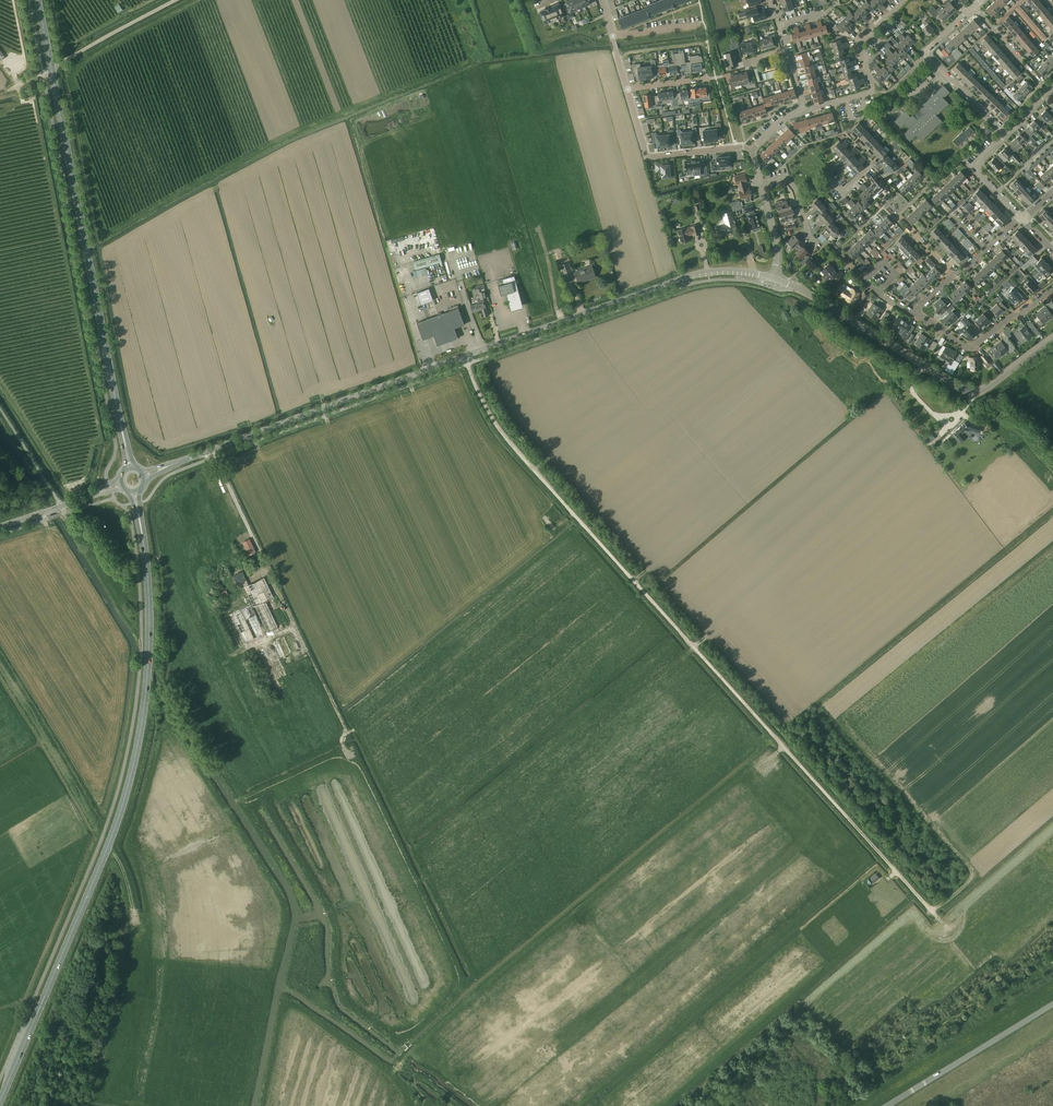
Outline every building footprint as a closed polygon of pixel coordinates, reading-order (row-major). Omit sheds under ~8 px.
[(565,2),(567,5),(563,6),(566,13),(569,12),(570,12),(577,9),(573,0),(570,0),(565,2)] [(585,6),(582,0),(573,0),(577,9),(585,6)] [(660,11),(666,9),(662,0),(661,0),(657,2),(660,11)] [(666,9),(671,7),(668,0),(662,0),(666,9)] [(869,3),(875,9),(878,7),(882,11),(884,10),(875,0),(871,0),(869,3)] [(885,8),(886,8),(881,3),(884,1),(884,0),(875,0),(884,10),(885,8)] [(941,5),(950,15),(956,9),(948,0),(946,0),(941,5)] [(995,0),(990,5),(996,12),(1001,7),(995,0)] [(1039,0),(1036,0),(1031,5),(1035,10),(1042,4),(1039,0)] [(794,9),(793,8),(797,7),(795,1),(782,5),(784,12),(787,11),(788,15),(795,13),(793,9),(794,9)] [(873,11),(875,9),(869,3),(867,1),(862,5),(867,10),(869,8),(873,11)] [(657,2),(651,4),(655,13),(660,11),(657,2)] [(113,7),(117,13),(122,10),(118,4),(113,7)] [(539,12),(544,24),(557,19),(559,25),(565,22),(563,16),(564,16),(558,4),(550,7),(545,9),(545,10),(539,12)] [(649,15),(655,13),(651,4),(645,6),(646,8),(649,15)] [(1046,9),(1042,4),(1035,10),(1039,15),(1046,9)] [(862,5),(857,10),(867,21),(869,19),(865,15),(868,12),(867,10),(862,5)] [(936,15),(938,13),(944,20),(950,15),(941,5),(936,9),(933,6),(928,10),(933,16),(935,14),(936,15)] [(996,12),(990,5),(985,9),(991,16),(996,12)] [(646,8),(641,10),(644,20),(650,18),(649,15),(646,8)] [(739,18),(747,15),(747,18),(753,17),(755,22),(762,20),(763,20),(765,20),(765,19),(766,19),(766,18),(766,17),(766,15),(765,14),(764,10),(758,12),(757,8),(745,12),(745,11),(738,13),(739,18)] [(1050,14),(1046,9),(1039,15),(1044,20),(1050,14)] [(644,20),(641,10),(635,12),(639,22),(644,20)] [(852,14),(859,21),(861,18),(865,23),(867,21),(857,10),(852,14)] [(639,22),(635,12),(630,14),(633,24),(639,22)] [(850,12),(846,17),(851,22),(853,19),(856,23),(859,21),(852,14),(850,12)] [(624,16),(628,26),(633,24),(630,14),(624,16)] [(1050,14),(1044,20),(1048,25),(1052,20),(1052,17),(1050,14)] [(622,28),(628,26),(624,16),(618,18),(622,28)] [(1002,22),(1007,27),(1013,21),(1009,16),(1002,22)] [(852,23),(851,22),(846,17),(837,25),(836,24),(835,25),(832,27),(836,31),(839,29),(842,33),(845,30),(849,34),(853,31),(849,26),(852,23)] [(922,22),(926,25),(922,28),(929,35),(934,30),(932,27),(935,25),(927,17),(922,22)] [(975,30),(979,25),(974,19),(969,24),(975,30)] [(793,42),(828,32),(826,25),(822,26),(820,20),(819,21),(820,24),(819,24),(818,21),(816,22),(818,27),(811,29),(809,24),(808,24),(808,27),(807,27),(806,25),(804,25),(806,31),(799,33),(798,27),(796,28),(797,31),(796,31),(795,28),(793,29),(795,34),(791,35),(793,42)] [(1007,27),(1011,32),(1017,26),(1013,21),(1007,27)] [(970,34),(975,30),(969,24),(964,28),(970,34)] [(1011,32),(1015,37),(1022,31),(1017,26),(1011,32)] [(965,38),(970,34),(964,28),(959,32),(965,38)] [(1015,37),(1020,42),(1026,36),(1022,31),(1015,37)] [(905,37),(902,34),(901,32),(899,34),(909,45),(914,41),(908,34),(905,37)] [(961,43),(965,38),(959,32),(955,36),(961,43)] [(901,41),(898,43),(904,50),(905,50),(907,52),(911,48),(909,45),(899,34),(897,36),(901,41)] [(980,40),(984,45),(991,39),(987,34),(980,40)] [(774,47),(773,43),(776,42),(774,35),(768,36),(768,39),(759,41),(762,50),(769,47),(769,49),(774,47)] [(956,47),(961,43),(955,36),(950,41),(956,47)] [(1030,41),(1026,36),(1020,42),(1024,46),(1030,41)] [(753,48),(757,47),(754,39),(751,40),(751,43),(741,46),(743,55),(751,53),(751,54),(754,53),(753,48)] [(833,48),(848,44),(847,41),(841,43),(840,39),(832,42),(833,48)] [(995,44),(991,39),(984,45),(989,50),(995,44)] [(951,51),(956,47),(950,41),(945,45),(951,51)] [(1024,46),(1028,51),(1035,46),(1030,41),(1024,46)] [(907,52),(905,50),(904,50),(898,43),(896,45),(899,48),(897,51),(902,57),(907,52)] [(849,46),(848,44),(833,48),(835,54),(842,52),(842,53),(844,52),(843,48),(849,46)] [(999,49),(995,44),(989,50),(993,54),(999,49)] [(1039,51),(1035,46),(1028,51),(1033,56),(1039,51)] [(954,57),(952,58),(955,60),(962,53),(956,47),(950,53),(954,57)] [(889,48),(887,50),(899,63),(904,59),(902,57),(897,51),(896,50),(893,53),(889,48)] [(1003,53),(999,49),(993,54),(997,59),(1003,53)] [(678,53),(681,70),(684,70),(684,72),(691,71),(690,62),(685,62),(684,52),(683,52),(683,50),(678,51),(678,53)] [(892,65),(895,68),(899,63),(887,50),(885,52),(889,56),(886,59),(892,66),(892,65)] [(734,65),(737,65),(733,52),(725,55),(728,64),(726,65),(728,70),(735,68),(734,65)] [(798,62),(812,58),(812,56),(808,57),(806,52),(796,55),(798,62)] [(842,52),(835,54),(837,61),(840,60),(849,57),(848,55),(843,56),(842,53),(842,52)] [(674,63),(669,64),(670,72),(669,72),(670,74),(677,73),(677,71),(681,70),(678,53),(673,54),(674,63)] [(1008,58),(1003,53),(997,59),(1001,64),(1008,58)] [(689,56),(690,62),(691,71),(691,72),(693,72),(698,71),(699,71),(699,70),(702,70),(702,65),(704,64),(701,56),(699,56),(699,55),(689,56)] [(850,61),(849,57),(840,60),(842,66),(856,62),(856,59),(850,61)] [(813,60),(812,58),(798,62),(800,68),(804,67),(810,65),(809,61),(813,60)] [(1012,63),(1008,58),(1001,64),(1005,69),(1012,63)] [(892,66),(886,59),(884,61),(887,64),(884,67),(889,72),(895,68),(892,65),(892,66)] [(666,72),(669,72),(670,72),(669,64),(668,60),(663,61),(663,64),(658,65),(659,75),(661,75),(664,74),(664,73),(667,73),(666,72)] [(1041,63),(1042,64),(1048,71),(1052,66),(1046,60),(1045,62),(1043,60),(1041,63)] [(857,64),(856,62),(842,66),(843,72),(852,70),(851,66),(857,64)] [(956,73),(962,66),(958,62),(952,69),(956,73)] [(651,66),(645,66),(646,78),(647,77),(648,79),(652,78),(652,77),(653,77),(652,73),(655,73),(655,70),(657,70),(656,63),(651,63),(651,66)] [(1016,68),(1012,63),(1005,69),(1009,73),(1016,68)] [(639,79),(646,78),(645,66),(640,67),(640,64),(632,65),(635,76),(639,75),(639,79)] [(804,67),(806,73),(814,71),(813,64),(810,65),(804,67)] [(880,68),(876,64),(874,66),(885,77),(887,79),(892,75),(889,72),(884,67),(883,65),(880,68)] [(1037,69),(1043,75),(1044,76),(1048,71),(1042,64),(1037,69)] [(887,79),(885,77),(874,66),(872,68),(876,72),(874,75),(880,81),(881,82),(883,83),(884,82),(887,79)] [(956,73),(961,77),(967,71),(962,66),(956,73)] [(1020,72),(1016,68),(1009,73),(1014,78),(1020,72)] [(852,70),(843,72),(845,79),(848,78),(857,75),(856,73),(852,74),(851,71),(852,70)] [(816,77),(814,71),(806,73),(807,79),(816,77)] [(966,82),(972,75),(967,71),(961,77),(966,82)] [(738,75),(741,85),(748,83),(749,86),(752,85),(750,78),(747,79),(746,73),(738,75)] [(735,90),(734,87),(741,85),(738,75),(730,77),(732,84),(729,84),(731,91),(735,90)] [(848,78),(850,84),(865,80),(864,77),(858,79),(857,75),(848,78)] [(966,82),(971,86),(977,80),(972,75),(966,82)] [(818,83),(816,77),(807,79),(809,86),(818,83)] [(865,83),(865,80),(850,84),(852,91),(861,88),(859,84),(865,83)] [(981,85),(977,80),(971,86),(975,91),(981,85)] [(1028,91),(1033,86),(1026,80),(1022,85),(1028,91)] [(820,89),(818,83),(809,86),(811,92),(820,89)] [(905,124),(909,128),(903,134),(910,141),(916,135),(921,141),(942,121),(937,115),(949,103),(944,98),(950,92),(943,85),(918,109),(912,114),(910,116),(905,111),(894,121),(901,127),(905,124)] [(975,91),(980,95),(986,89),(981,85),(975,91)] [(1022,85),(1018,90),(1024,96),(1028,91),(1022,85)] [(691,89),(690,89),(691,91),(688,91),(687,91),(688,100),(689,108),(694,107),(693,101),(700,100),(700,99),(699,99),(698,88),(698,87),(691,88),(691,89)] [(699,99),(700,99),(703,99),(710,98),(710,97),(709,94),(709,89),(707,89),(706,89),(706,87),(698,88),(699,99)] [(1019,100),(1024,96),(1018,90),(1016,92),(1014,93),(1013,91),(1011,93),(1006,87),(1003,90),(1014,101),(1017,98),(1019,100)] [(687,91),(688,91),(687,89),(680,90),(680,93),(677,93),(678,107),(684,106),(683,101),(688,100),(687,91)] [(794,89),(787,91),(790,100),(796,98),(794,89)] [(822,95),(820,89),(811,92),(813,98),(822,95)] [(986,89),(980,95),(984,99),(990,93),(986,89)] [(666,92),(667,103),(672,102),(672,108),(678,107),(677,93),(673,93),(673,91),(666,92)] [(787,91),(781,93),(784,102),(790,100),(787,91)] [(667,103),(666,92),(658,93),(658,95),(655,96),(656,102),(656,108),(662,108),(662,104),(667,103)] [(781,93),(775,95),(777,103),(784,102),(781,93)] [(984,99),(988,103),(994,97),(990,93),(984,99)] [(656,102),(655,96),(652,96),(651,94),(644,95),(644,96),(643,96),(644,100),(645,100),(646,106),(653,105),(652,103),(656,102)] [(775,95),(768,97),(771,105),(777,103),(775,95)] [(824,102),(822,95),(813,98),(815,105),(824,102)] [(771,105),(768,97),(762,98),(764,105),(764,104),(765,107),(771,105)] [(993,108),(999,102),(994,97),(988,103),(993,108)] [(993,108),(998,113),(999,111),(1004,106),(999,102),(993,108)] [(764,105),(758,106),(760,115),(767,113),(765,107),(764,104),(764,105)] [(758,106),(751,108),(754,117),(760,115),(758,106)] [(1004,106),(999,111),(998,113),(1003,117),(1008,111),(1004,106)] [(751,108),(745,110),(748,119),(754,117),(751,108)] [(1051,117),(1052,117),(1052,118),(1052,112),(1051,110),(1049,112),(1046,109),(1040,115),(1047,121),(1051,117)] [(748,119),(745,110),(739,112),(741,120),(748,119)] [(832,112),(825,114),(828,122),(835,120),(832,112)] [(883,113),(881,116),(886,122),(889,119),(883,113)] [(825,114),(819,116),(822,124),(828,122),(825,114)] [(816,126),(822,124),(819,116),(813,118),(816,126)] [(813,118),(807,119),(809,128),(816,126),(813,118)] [(810,130),(809,128),(807,119),(800,122),(804,136),(805,135),(807,135),(805,131),(810,130)] [(1036,131),(1041,126),(1043,124),(1038,120),(1036,122),(1035,120),(1030,124),(1036,131)] [(803,137),(804,136),(800,122),(793,124),(793,127),(789,128),(795,134),(798,133),(800,135),(803,137)] [(852,129),(856,133),(863,126),(859,122),(852,129)] [(716,125),(709,126),(712,142),(715,142),(715,141),(718,140),(717,133),(722,132),(720,123),(716,123),(716,125)] [(1024,133),(1031,140),(1030,140),(1034,144),(1036,141),(1031,136),(1036,131),(1030,124),(1025,129),(1027,131),(1024,133)] [(709,126),(699,127),(700,135),(704,135),(705,142),(708,142),(712,142),(709,126)] [(867,131),(863,126),(856,133),(860,137),(867,131)] [(970,126),(964,132),(963,131),(953,141),(958,147),(974,131),(970,126)] [(692,130),(686,130),(688,144),(689,143),(689,144),(693,144),(693,143),(694,143),(693,134),(697,134),(696,127),(692,128),(692,130)] [(986,135),(991,130),(987,127),(982,131),(986,135)] [(789,128),(784,132),(790,139),(795,134),(789,128)] [(680,129),(677,130),(677,136),(681,136),(682,144),(688,144),(686,130),(680,131),(680,129)] [(667,146),(668,147),(671,147),(671,146),(672,146),(671,138),(674,137),(673,130),(668,130),(668,133),(663,133),(665,146),(667,146)] [(871,135),(867,131),(860,137),(864,142),(871,135)] [(659,147),(659,148),(662,148),(662,147),(665,146),(663,133),(656,134),(656,132),(652,133),(653,140),(657,139),(658,147),(659,147)] [(785,143),(790,139),(784,132),(779,137),(785,143)] [(1020,133),(1016,138),(1021,144),(1026,140),(1028,143),(1030,140),(1031,140),(1024,133),(1022,135),(1020,133)] [(875,139),(871,135),(864,142),(868,146),(875,139)] [(781,148),(785,143),(779,137),(774,141),(781,148)] [(1011,142),(1013,144),(1010,147),(1014,151),(1017,149),(1021,144),(1016,138),(1011,142)] [(832,147),(836,152),(847,141),(845,139),(841,143),(839,141),(832,147)] [(879,143),(875,139),(868,146),(872,150),(879,143)] [(1037,147),(1039,149),(1046,143),(1044,140),(1037,147)] [(776,153),(781,148),(774,141),(770,146),(776,153)] [(836,152),(840,156),(848,149),(845,147),(849,143),(847,141),(836,152)] [(883,148),(879,143),(872,150),(876,155),(883,148)] [(771,157),(776,153),(770,146),(765,150),(771,157)] [(1030,153),(1032,156),(1039,149),(1037,147),(1030,153)] [(840,156),(844,160),(855,150),(854,148),(850,151),(848,149),(840,156)] [(888,152),(883,148),(876,155),(880,159),(886,153),(886,154),(888,152)] [(1018,163),(1021,160),(1014,153),(1012,155),(1011,154),(1005,148),(999,154),(1005,161),(1008,159),(1009,160),(1013,157),(1018,163)] [(767,162),(771,157),(765,150),(760,155),(767,162)] [(844,160),(848,165),(856,158),(854,155),(857,152),(855,150),(844,160)] [(880,159),(878,161),(875,163),(875,164),(877,166),(880,162),(883,165),(890,158),(886,154),(886,153),(880,159)] [(711,163),(712,170),(723,169),(723,166),(730,165),(730,161),(731,160),(730,155),(724,156),(724,157),(716,158),(717,163),(711,163),(711,162),(711,163)] [(846,167),(850,171),(864,158),(862,156),(858,160),(856,158),(848,165),(846,167)] [(857,173),(864,166),(862,164),(866,160),(864,158),(850,171),(854,175),(857,173)] [(881,171),(883,173),(894,162),(890,158),(883,165),(885,167),(881,171)] [(994,158),(989,163),(996,171),(1000,167),(1004,171),(1009,167),(1002,160),(998,163),(994,158)] [(702,167),(701,160),(695,161),(695,160),(691,161),(691,160),(685,161),(685,162),(684,162),(685,169),(686,169),(686,171),(693,170),(693,175),(700,174),(700,175),(707,174),(706,166),(702,167)] [(898,166),(894,162),(883,173),(885,175),(889,171),(891,173),(898,166)] [(669,165),(669,164),(662,165),(662,164),(656,164),(656,165),(655,166),(656,170),(657,170),(657,171),(662,171),(662,173),(661,173),(661,175),(662,174),(662,177),(670,176),(670,175),(674,175),(672,165),(669,165)] [(918,169),(913,174),(919,181),(924,176),(918,169)] [(961,182),(966,177),(961,171),(956,176),(961,182)] [(1051,178),(1045,171),(1040,175),(1046,182),(1051,178)] [(877,192),(882,187),(871,176),(867,172),(865,174),(869,178),(873,182),(870,185),(877,192)] [(738,184),(739,187),(746,185),(745,182),(747,181),(745,173),(735,176),(737,184),(738,184)] [(913,174),(908,179),(914,185),(919,181),(913,174)] [(956,186),(961,182),(956,176),(951,180),(956,186)] [(908,179),(903,183),(909,190),(914,185),(908,179)] [(1010,185),(1015,190),(1021,184),(1016,179),(1010,185)] [(952,191),(956,186),(951,180),(946,185),(952,191)] [(863,183),(861,185),(872,196),(877,192),(870,185),(867,188),(863,183)] [(909,190),(903,183),(898,188),(904,194),(909,190)] [(1015,190),(1019,194),(1025,188),(1021,184),(1015,190)] [(746,185),(739,187),(740,191),(739,191),(741,199),(751,196),(749,188),(747,189),(746,185)] [(864,191),(861,194),(867,201),(867,200),(872,196),(861,185),(860,187),(864,191)] [(947,195),(952,191),(946,185),(941,189),(947,195)] [(1019,194),(1024,199),(1030,193),(1025,188),(1019,194)] [(942,200),(947,195),(941,189),(936,194),(942,200)] [(972,195),(977,200),(984,194),(979,189),(972,195)] [(1035,198),(1030,193),(1024,199),(1028,204),(1035,198)] [(867,201),(861,194),(859,196),(862,199),(859,202),(864,207),(869,203),(867,200),(867,201)] [(937,205),(942,200),(936,194),(931,199),(937,205)] [(977,200),(981,205),(988,199),(984,194),(977,200)] [(849,201),(846,197),(843,200),(846,204),(847,203),(852,207),(849,210),(848,209),(846,212),(855,221),(862,214),(860,212),(849,201)] [(809,211),(811,213),(822,203),(817,198),(811,204),(813,207),(809,211)] [(779,212),(780,212),(792,208),(790,204),(788,205),(786,199),(782,201),(782,199),(776,201),(776,202),(775,203),(776,208),(778,208),(779,212)] [(851,199),(849,201),(860,212),(864,207),(859,202),(858,201),(855,203),(851,199)] [(927,210),(932,205),(926,199),(921,204),(927,210)] [(985,209),(986,210),(993,203),(988,199),(981,205),(979,207),(979,208),(984,209),(985,209)] [(739,200),(731,203),(733,211),(742,209),(739,200)] [(822,203),(811,213),(813,215),(817,211),(819,214),(820,214),(824,209),(824,210),(826,207),(822,203)] [(986,210),(991,215),(997,208),(993,203),(986,210)] [(922,215),(927,210),(921,204),(916,208),(922,215)] [(757,230),(756,228),(760,227),(756,213),(753,213),(753,211),(754,211),(752,206),(743,208),(745,213),(748,212),(748,215),(747,215),(751,229),(753,229),(753,231),(757,230)] [(793,208),(792,208),(780,212),(781,215),(780,216),(782,222),(783,221),(783,223),(789,221),(789,220),(793,218),(792,213),(794,212),(793,208)] [(917,219),(922,215),(916,208),(911,213),(917,219)] [(991,215),(995,219),(1002,213),(997,208),(991,215)] [(1039,215),(1044,220),(1051,214),(1050,214),(1046,209),(1045,210),(1043,208),(1038,213),(1040,215),(1039,215)] [(816,223),(818,225),(829,214),(824,210),(824,209),(820,214),(819,214),(817,216),(820,219),(816,223)] [(722,213),(724,219),(717,226),(719,235),(737,230),(734,221),(735,221),(735,219),(734,220),(731,211),(722,213)] [(1052,212),(1050,214),(1051,214),(1044,220),(1048,225),(1052,221),(1052,213),(1052,212)] [(912,224),(917,219),(911,213),(906,218),(912,224)] [(995,219),(1000,224),(999,225),(1001,228),(1006,223),(1004,221),(1007,218),(1002,213),(995,219)] [(824,222),(826,225),(827,225),(831,221),(833,219),(829,214),(818,225),(819,227),(824,222)] [(887,216),(882,221),(888,227),(893,223),(887,216)] [(827,225),(826,225),(824,227),(827,230),(823,234),(825,236),(836,226),(831,221),(827,225)] [(882,221),(877,226),(883,232),(888,227),(882,221)] [(693,235),(700,233),(698,224),(691,226),(691,227),(686,229),(686,228),(678,230),(681,242),(689,240),(688,235),(693,234),(693,235)] [(833,237),(837,234),(840,237),(844,234),(840,230),(836,226),(825,236),(826,238),(831,234),(833,237)] [(883,232),(877,226),(872,230),(877,235),(878,237),(883,232)] [(930,233),(934,238),(941,232),(936,227),(930,233)] [(872,240),(877,235),(872,230),(871,229),(866,233),(872,240)] [(1011,236),(1016,241),(1023,234),(1018,229),(1011,236)] [(945,237),(941,232),(934,238),(939,243),(945,237)] [(866,233),(861,238),(867,244),(872,240),(866,233)] [(1027,239),(1023,234),(1016,241),(1020,246),(1027,239)] [(793,246),(795,249),(802,242),(800,239),(799,240),(794,235),(787,241),(792,247),(793,246)] [(895,242),(899,247),(906,241),(901,236),(895,242)] [(939,243),(944,247),(950,241),(945,237),(939,243)] [(861,238),(856,242),(862,249),(867,244),(861,238)] [(1032,244),(1027,239),(1020,246),(1025,251),(1032,244)] [(911,246),(906,241),(899,247),(904,252),(911,246)] [(954,246),(950,241),(944,247),(948,252),(954,246)] [(802,242),(795,249),(797,251),(796,253),(801,258),(808,252),(803,247),(805,245),(802,242)] [(856,242),(851,247),(857,253),(862,249),(856,242)] [(1036,249),(1032,244),(1025,251),(1030,256),(1036,249)] [(915,251),(911,246),(904,252),(909,257),(915,251)] [(948,252),(953,257),(959,251),(954,246),(948,252)] [(857,253),(851,247),(846,252),(852,258),(857,253)] [(958,262),(961,266),(969,258),(961,249),(959,251),(953,257),(958,262)] [(1002,261),(1007,256),(1002,250),(997,255),(1002,261)] [(920,256),(915,251),(909,257),(913,262),(920,256)] [(416,270),(442,262),(440,254),(413,261),(416,270)] [(998,265),(1002,261),(997,255),(992,259),(998,265)] [(925,260),(933,268),(929,271),(935,277),(940,272),(935,266),(936,265),(928,257),(925,260)] [(1038,261),(1036,258),(1032,262),(1034,265),(1035,264),(1039,269),(1046,262),(1041,257),(1038,261)] [(993,270),(998,265),(992,259),(987,264),(993,270)] [(569,262),(560,265),(566,282),(575,279),(569,262)] [(1039,269),(1044,274),(1046,277),(1050,273),(1048,271),(1051,267),(1046,262),(1039,269)] [(834,284),(836,281),(843,274),(840,270),(837,272),(829,263),(821,270),(825,273),(822,276),(828,282),(830,280),(834,284)] [(988,275),(993,270),(987,264),(982,268),(988,275)] [(592,266),(575,272),(579,283),(596,277),(592,266)] [(1024,270),(1021,267),(1018,270),(1024,276),(1026,273),(1023,270),(1024,270)] [(983,279),(988,275),(982,268),(978,273),(983,279)] [(923,274),(931,282),(935,277),(929,271),(925,275),(923,274)] [(978,284),(983,279),(978,273),(973,278),(978,284)] [(923,274),(918,278),(924,285),(929,280),(930,282),(931,282),(923,274)] [(522,304),(521,301),(522,301),(519,290),(520,289),(518,279),(516,280),(515,275),(502,279),(504,283),(498,285),(501,292),(506,291),(510,304),(511,308),(517,306),(522,305),(522,304)] [(918,278),(913,283),(920,289),(924,285),(918,278)] [(1023,296),(1020,292),(1022,290),(1010,278),(1007,281),(1012,286),(1013,286),(1014,287),(1009,291),(1011,294),(1008,297),(1014,303),(1017,300),(1018,301),(1023,296)] [(1029,280),(1028,280),(1026,278),(1022,282),(1022,284),(1023,285),(1031,293),(1036,288),(1029,280)] [(966,292),(971,287),(965,281),(960,286),(966,292)] [(913,283),(909,288),(915,294),(920,289),(913,283)] [(478,293),(480,299),(478,300),(478,303),(471,305),(473,312),(482,309),(484,317),(488,315),(484,301),(484,299),(487,297),(485,290),(484,287),(483,284),(476,286),(477,289),(474,289),(476,294),(478,293)] [(910,299),(915,294),(909,288),(906,284),(904,286),(905,288),(900,293),(906,298),(908,297),(910,299)] [(851,287),(851,288),(847,285),(845,288),(844,288),(840,294),(846,298),(846,299),(853,304),(860,293),(851,287)] [(961,296),(966,292),(960,286),(955,290),(961,296)] [(429,288),(419,292),(417,292),(421,305),(434,300),(429,288)] [(956,301),(961,296),(955,290),(950,295),(956,301)] [(945,308),(947,310),(955,303),(953,300),(950,303),(947,305),(941,299),(934,305),(937,308),(935,310),(939,314),(945,308)] [(1004,312),(1007,309),(1001,302),(998,304),(997,304),(991,309),(998,316),(1003,310),(1004,312)] [(876,320),(883,309),(873,303),(866,314),(876,320)] [(952,310),(955,307),(957,305),(955,303),(947,310),(949,313),(943,318),(947,322),(949,321),(952,324),(959,317),(952,310)] [(449,308),(450,311),(417,322),(423,339),(434,335),(455,328),(465,324),(459,307),(458,305),(449,308)] [(1041,320),(1038,322),(1041,325),(1044,323),(1052,316),(1051,313),(1049,310),(1046,307),(1036,314),(1041,320)] [(986,326),(991,321),(983,313),(975,321),(981,327),(984,324),(986,326)] [(915,326),(911,324),(898,316),(891,326),(902,333),(900,335),(907,339),(911,333),(915,326)] [(976,334),(970,328),(972,325),(964,316),(962,319),(968,326),(963,331),(970,339),(976,334)] [(1031,321),(1027,324),(1037,337),(1041,334),(1031,321)] [(1022,342),(1032,335),(1025,326),(1015,333),(1022,342)] [(455,328),(434,335),(438,346),(458,338),(455,328)] [(924,350),(931,339),(921,333),(914,343),(924,350)] [(998,358),(1008,351),(1009,352),(1015,347),(1012,342),(1007,336),(1003,339),(1006,342),(1003,344),(1001,341),(991,348),(998,358)] [(854,346),(849,350),(856,358),(861,353),(854,346)] [(950,363),(956,352),(946,346),(940,356),(950,363)] [(985,362),(983,364),(987,369),(992,364),(984,353),(981,356),(985,362)] [(970,370),(979,370),(978,357),(968,357),(968,362),(970,362),(970,370)] [(958,437),(963,431),(966,434),(970,430),(968,427),(964,423),(954,433),(953,433),(951,435),(955,440),(958,437)] [(77,524),(73,517),(68,520),(72,527),(77,524)] [(250,541),(243,544),(249,555),(256,552),(250,541)] [(248,584),(246,579),(242,571),(233,576),(236,583),(241,581),(244,586),(248,584)] [(271,641),(279,658),(297,650),(288,633),(271,641)] [(870,878),(873,882),(879,877),(876,873),(870,878)]
